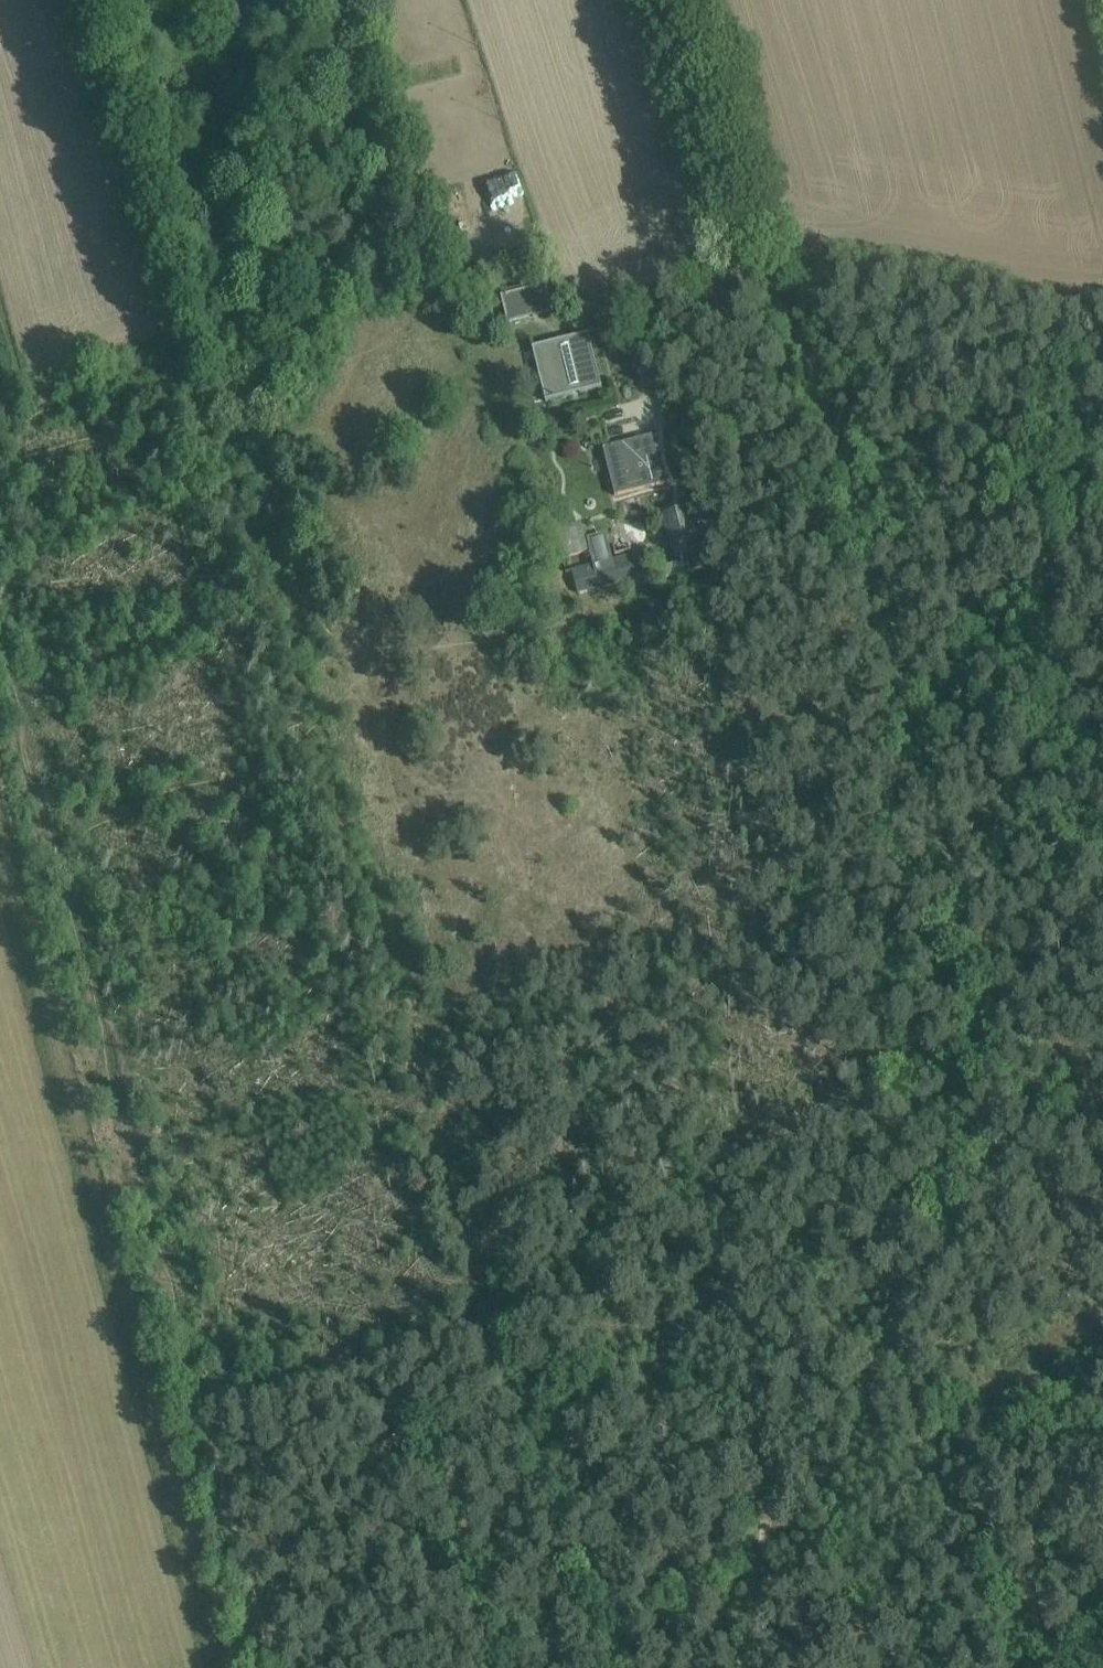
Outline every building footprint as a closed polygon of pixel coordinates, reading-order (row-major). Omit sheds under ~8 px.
[(509,294),(502,296),(508,324),(552,314),(545,286),(539,288),(509,294)] [(560,341),(532,348),(533,349),(535,349),(548,400),(545,401),(546,402),(574,396),(580,394),(602,388),(602,387),(600,387),(587,336),(589,335),(589,334),(566,339),(560,341)] [(647,437),(603,449),(615,496),(658,485),(665,484),(662,473),(656,451),(650,452),(647,437)] [(669,522),(666,523),(675,557),(700,551),(701,551),(690,509),(667,515),(669,522)] [(581,523),(559,528),(565,557),(588,552),(584,538),(581,523)] [(592,565),(572,569),(578,595),(621,585),(623,590),(645,585),(645,584),(643,574),(639,558),(618,563),(617,558),(611,560),(592,565)]
